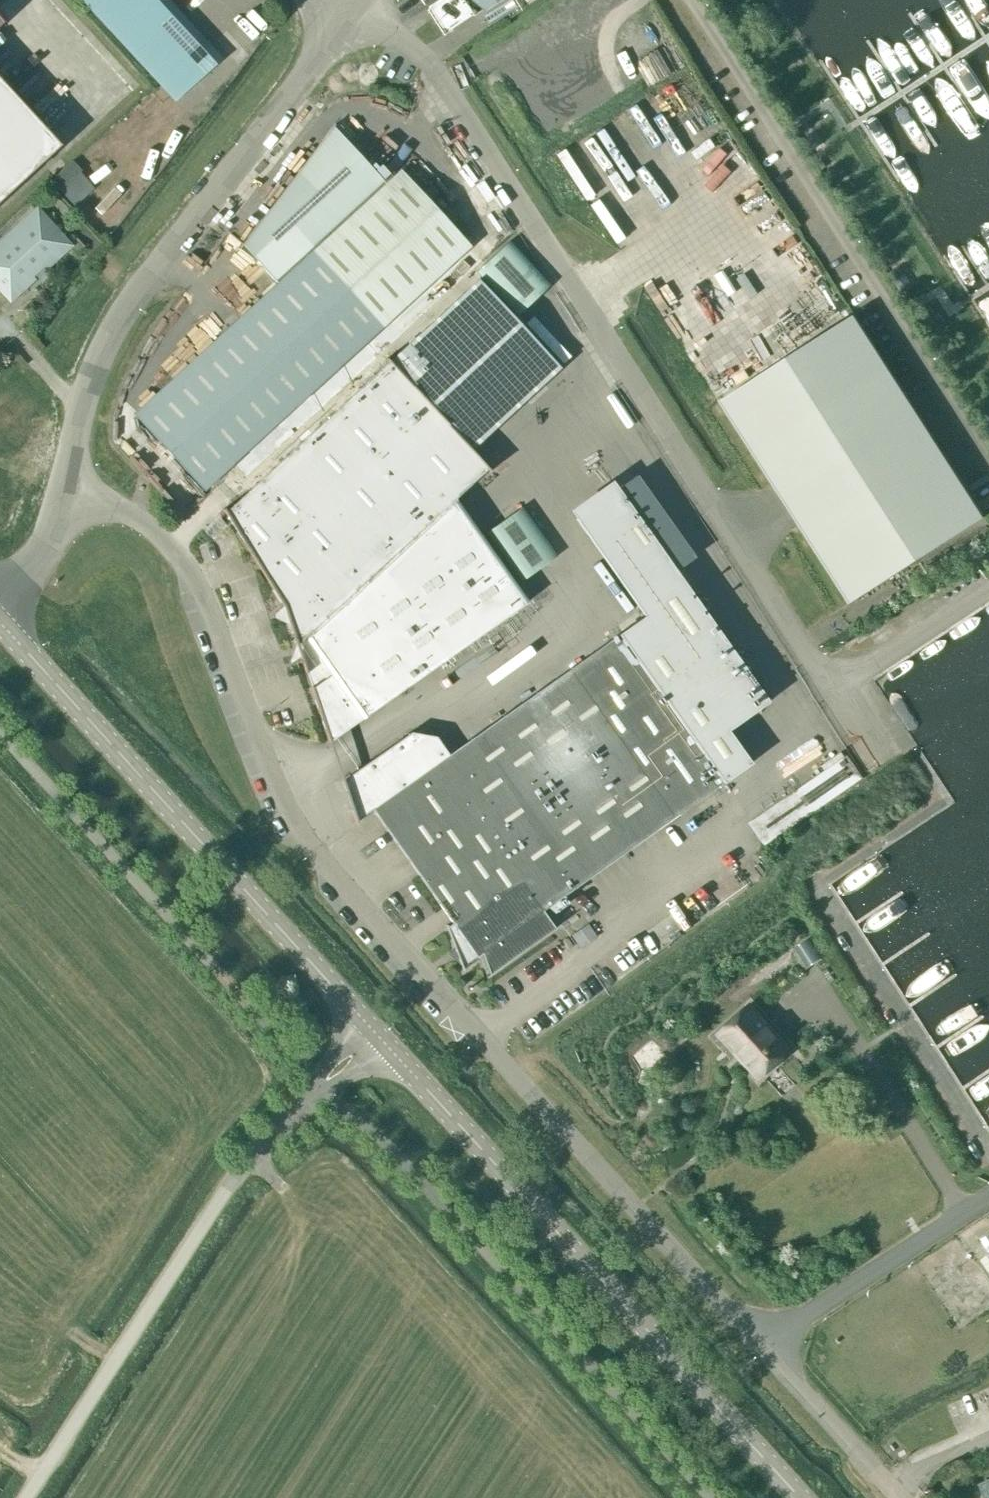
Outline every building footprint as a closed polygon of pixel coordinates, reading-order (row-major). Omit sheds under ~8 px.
[(93,13),(175,102),(219,62),(162,0),(81,0),(93,13)] [(520,9),(533,0),(514,0),(520,9)] [(60,146),(0,81),(0,201),(60,146)] [(385,183),(332,126),(242,247),(277,285),(135,415),(203,490),(381,328),(470,247),(399,170),(385,183)] [(95,190),(88,183),(69,200),(75,207),(95,190)] [(47,266),(69,246),(37,210),(0,244),(0,290),(10,300),(47,266)] [(509,242),(477,271),(517,316),(549,286),(509,242)] [(560,368),(546,353),(478,280),(390,361),(387,358),(386,359),(389,362),(226,512),(224,509),(222,510),(283,606),(271,617),(285,613),(329,742),(330,742),(330,741),(528,603),(456,499),(487,470),(489,473),(490,472),(470,450),(560,368)] [(911,288),(905,280),(896,286),(901,295),(911,288)] [(849,605),(984,518),(854,316),(719,402),(849,605)] [(635,477),(617,489),(629,505),(652,539),(670,527),(635,477)] [(555,928),(543,911),(751,764),(750,763),(728,732),(768,703),(652,539),(629,505),(615,515),(614,515),(586,535),(644,617),(449,755),(436,737),(411,733),(342,781),(356,824),(358,823),(357,821),(372,810),(452,924),(448,927),(447,925),(446,926),(463,971),(464,971),(463,968),(481,955),(489,974),(486,976),(487,977),(557,928),(556,927),(555,928)] [(522,508),(486,533),(520,583),(556,557),(522,508)] [(824,771),(844,757),(841,752),(821,766),(824,771)] [(794,948),(805,966),(822,956),(810,937),(794,948)] [(569,950),(573,947),(568,939),(563,942),(569,950)] [(756,1020),(746,1008),(718,1034),(748,1067),(749,1066),(760,1078),(787,1053),(776,1041),(779,1039),(759,1017),(756,1020)] [(979,1240),(988,1255),(988,1234),(979,1240)] [(979,1486),(984,1497),(988,1497),(988,1481),(979,1486)]
